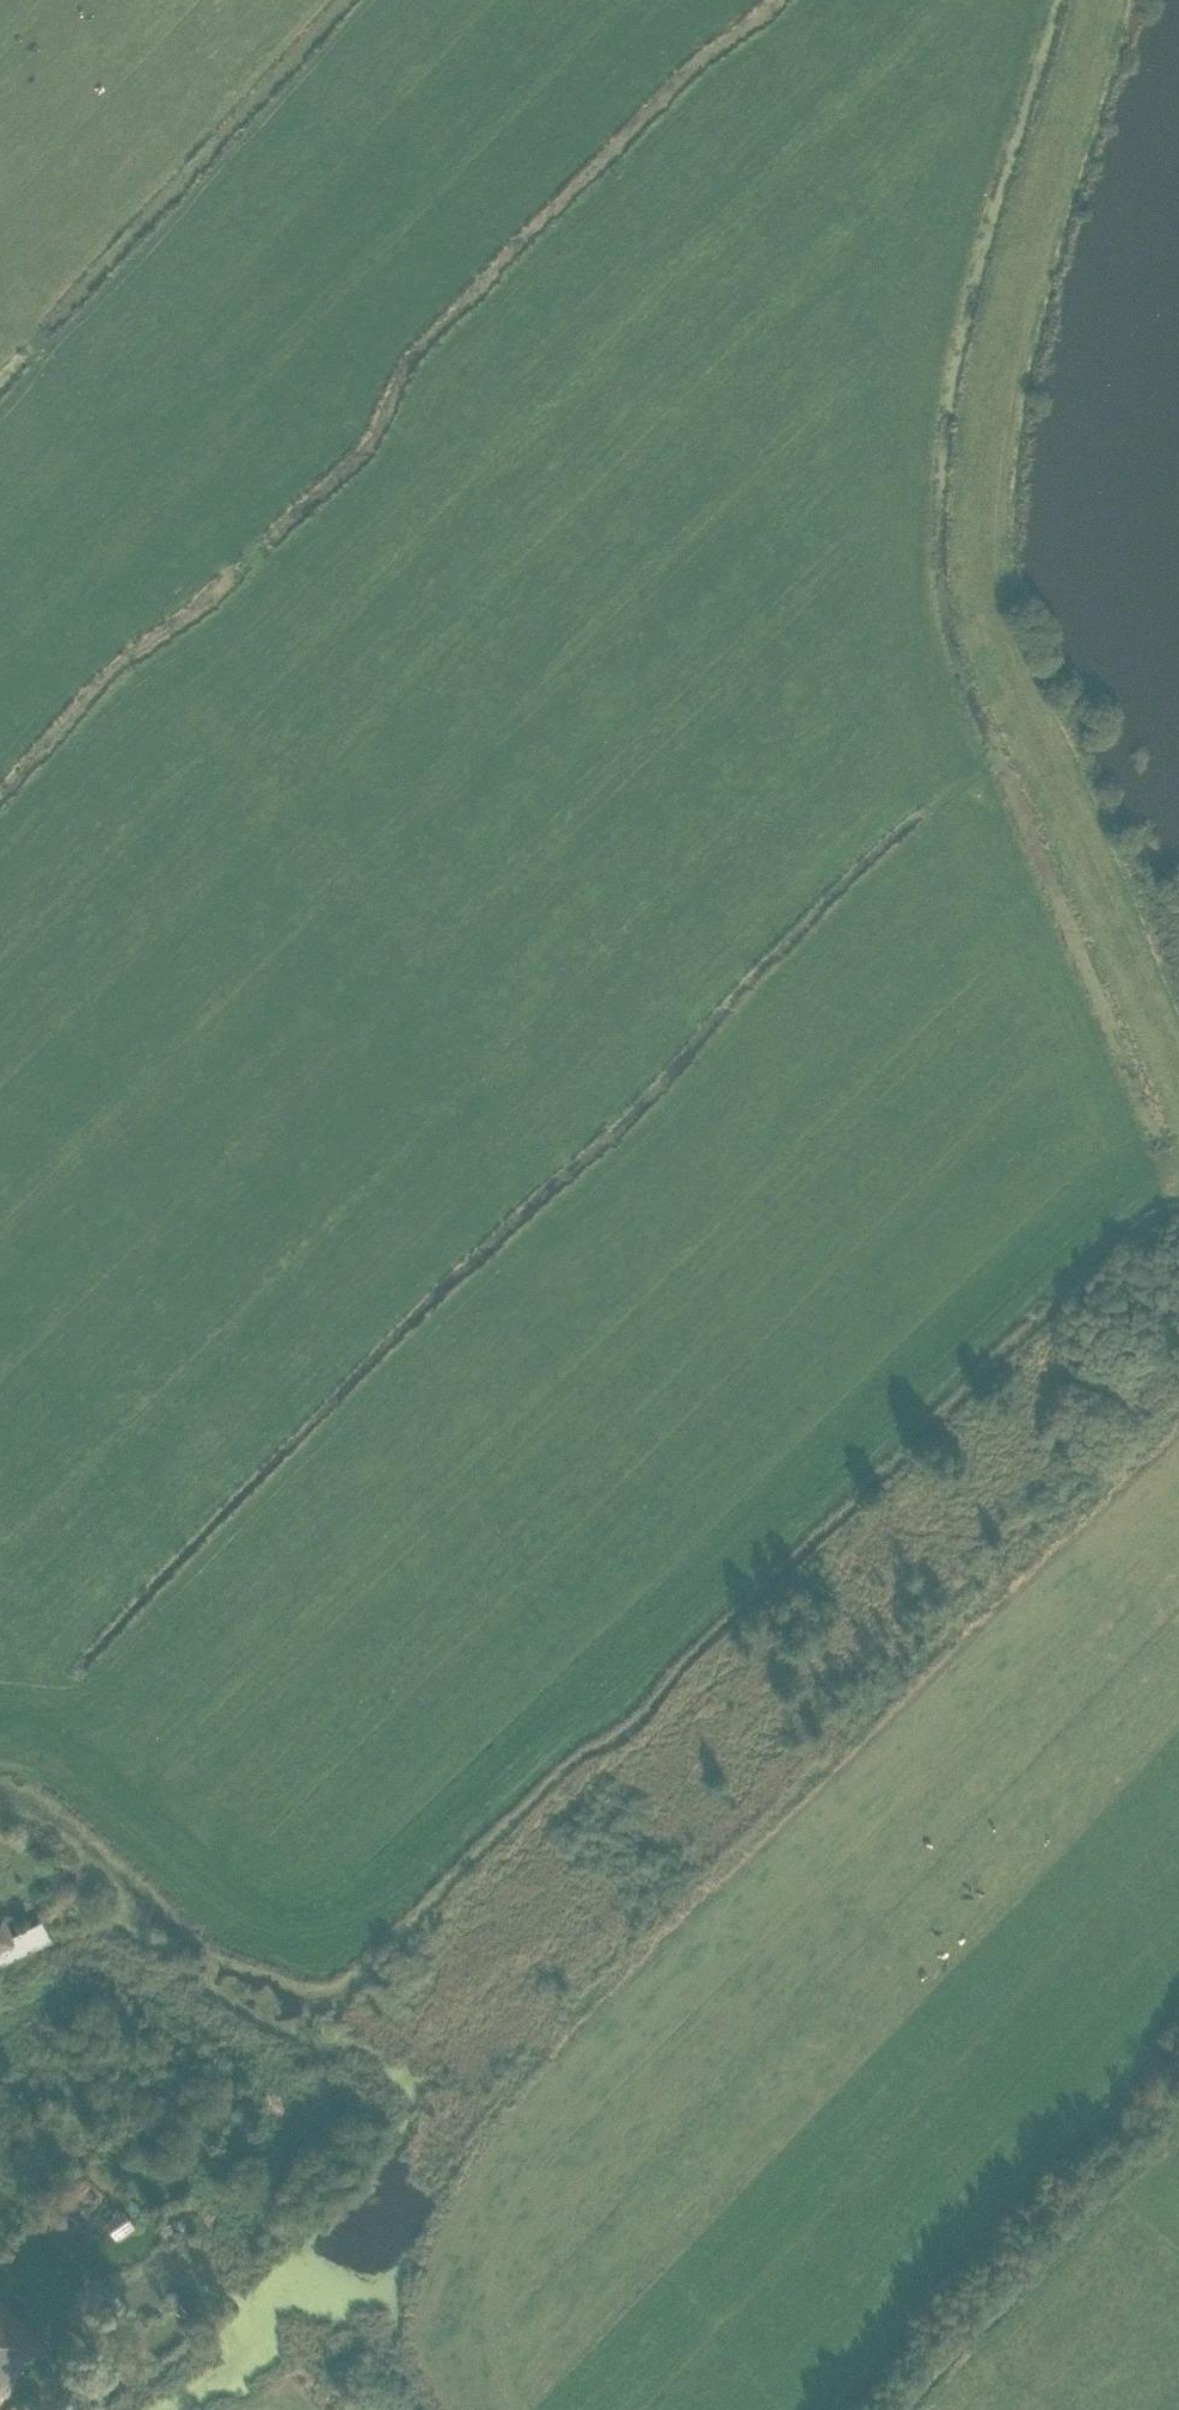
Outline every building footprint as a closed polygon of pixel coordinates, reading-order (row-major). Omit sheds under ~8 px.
[(5,1915),(0,1917),(0,1966),(28,1951),(29,1953),(53,1940),(43,1921),(15,1935),(5,1915)] [(121,2232),(140,2217),(124,2197),(105,2212),(121,2232)] [(0,2301),(0,2400),(27,2372),(22,2367),(30,2358),(31,2359),(45,2344),(0,2301)]
